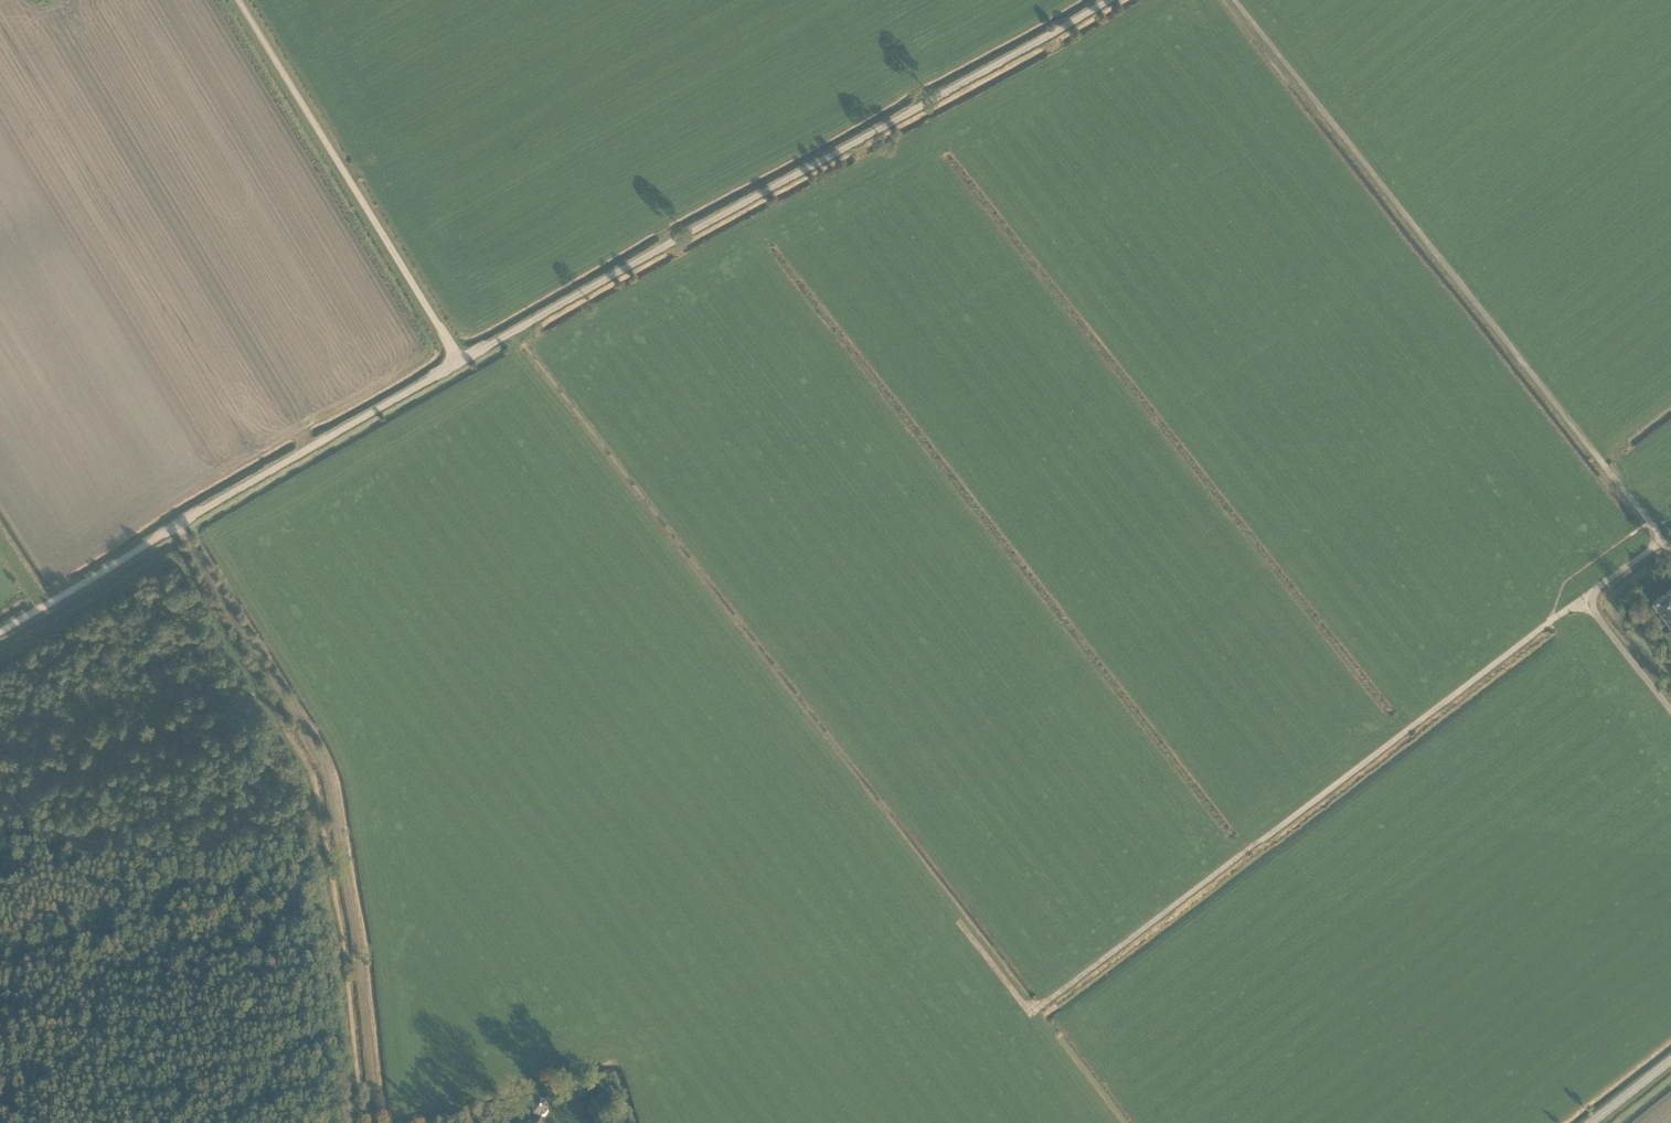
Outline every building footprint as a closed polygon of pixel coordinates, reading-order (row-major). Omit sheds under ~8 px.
[(1653,600),(1670,624),(1670,586),(1653,600)] [(534,1122),(542,1122),(541,1119),(545,1118),(548,1113),(546,1107),(541,1104),(535,1106),(532,1111),(534,1117),(536,1122),(534,1122)]
